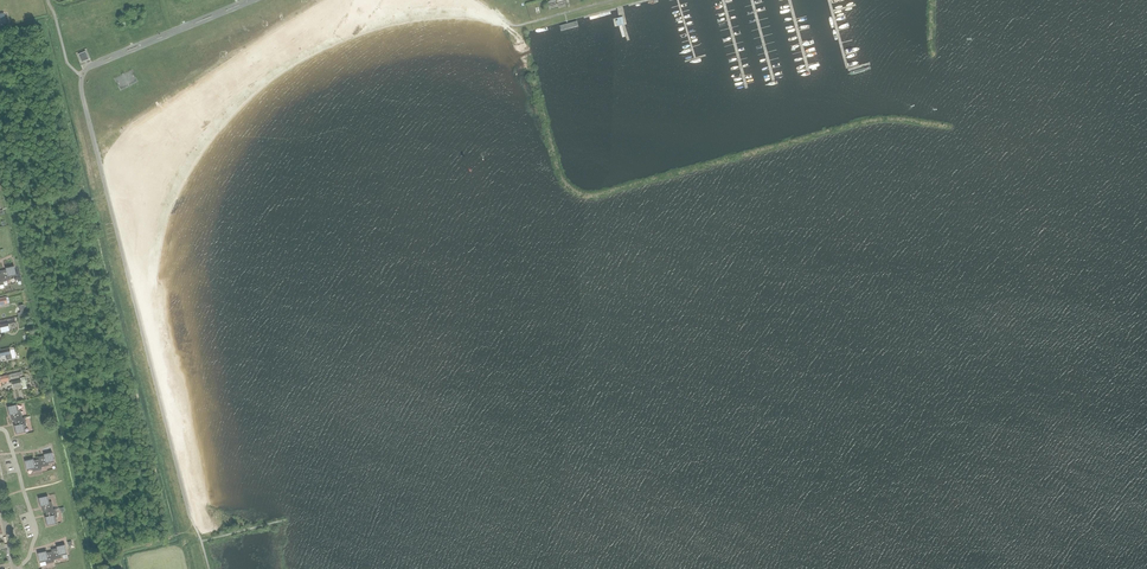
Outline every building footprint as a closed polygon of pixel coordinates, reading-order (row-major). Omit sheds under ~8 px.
[(86,51),(78,54),(81,60),(83,60),(83,61),(87,60),(86,58),(88,58),(86,51)] [(133,71),(117,76),(121,89),(138,83),(133,71)] [(6,270),(0,271),(1,273),(3,282),(11,280),(11,277),(16,276),(14,267),(6,268),(6,270)] [(0,322),(0,328),(9,326),(9,324),(15,322),(15,321),(16,321),(15,319),(0,322)] [(0,351),(0,357),(6,355),(7,357),(7,360),(12,359),(10,348),(0,351)] [(0,386),(0,385),(1,385),(1,383),(9,381),(7,375),(0,377),(0,386)] [(21,379),(12,382),(13,387),(8,388),(9,391),(27,387),(24,377),(20,378),(21,379)] [(17,405),(8,407),(8,408),(10,416),(10,415),(11,415),(12,421),(15,421),(14,420),(22,418),(21,410),(18,411),(17,405)] [(16,426),(14,426),(16,434),(25,432),(24,427),(27,426),(25,417),(22,418),(14,420),(15,421),(16,426)] [(44,456),(39,457),(39,460),(39,459),(41,468),(49,466),(49,463),(55,462),(53,453),(44,454),(44,456)] [(34,459),(25,461),(27,471),(33,469),(34,472),(42,470),(41,468),(39,459),(39,460),(34,461),(34,459)] [(48,496),(39,498),(41,507),(42,506),(43,512),(46,512),(46,511),(54,510),(54,509),(52,501),(49,502),(48,496)] [(47,517),(45,517),(47,526),(57,524),(55,518),(58,517),(56,509),(54,509),(54,510),(46,511),(46,512),(47,517)] [(57,548),(51,549),(52,552),(54,560),(62,558),(61,556),(67,554),(65,545),(57,547),(57,548)] [(46,551),(38,553),(40,563),(46,562),(46,564),(55,562),(54,560),(52,552),(47,553),(46,551)]
